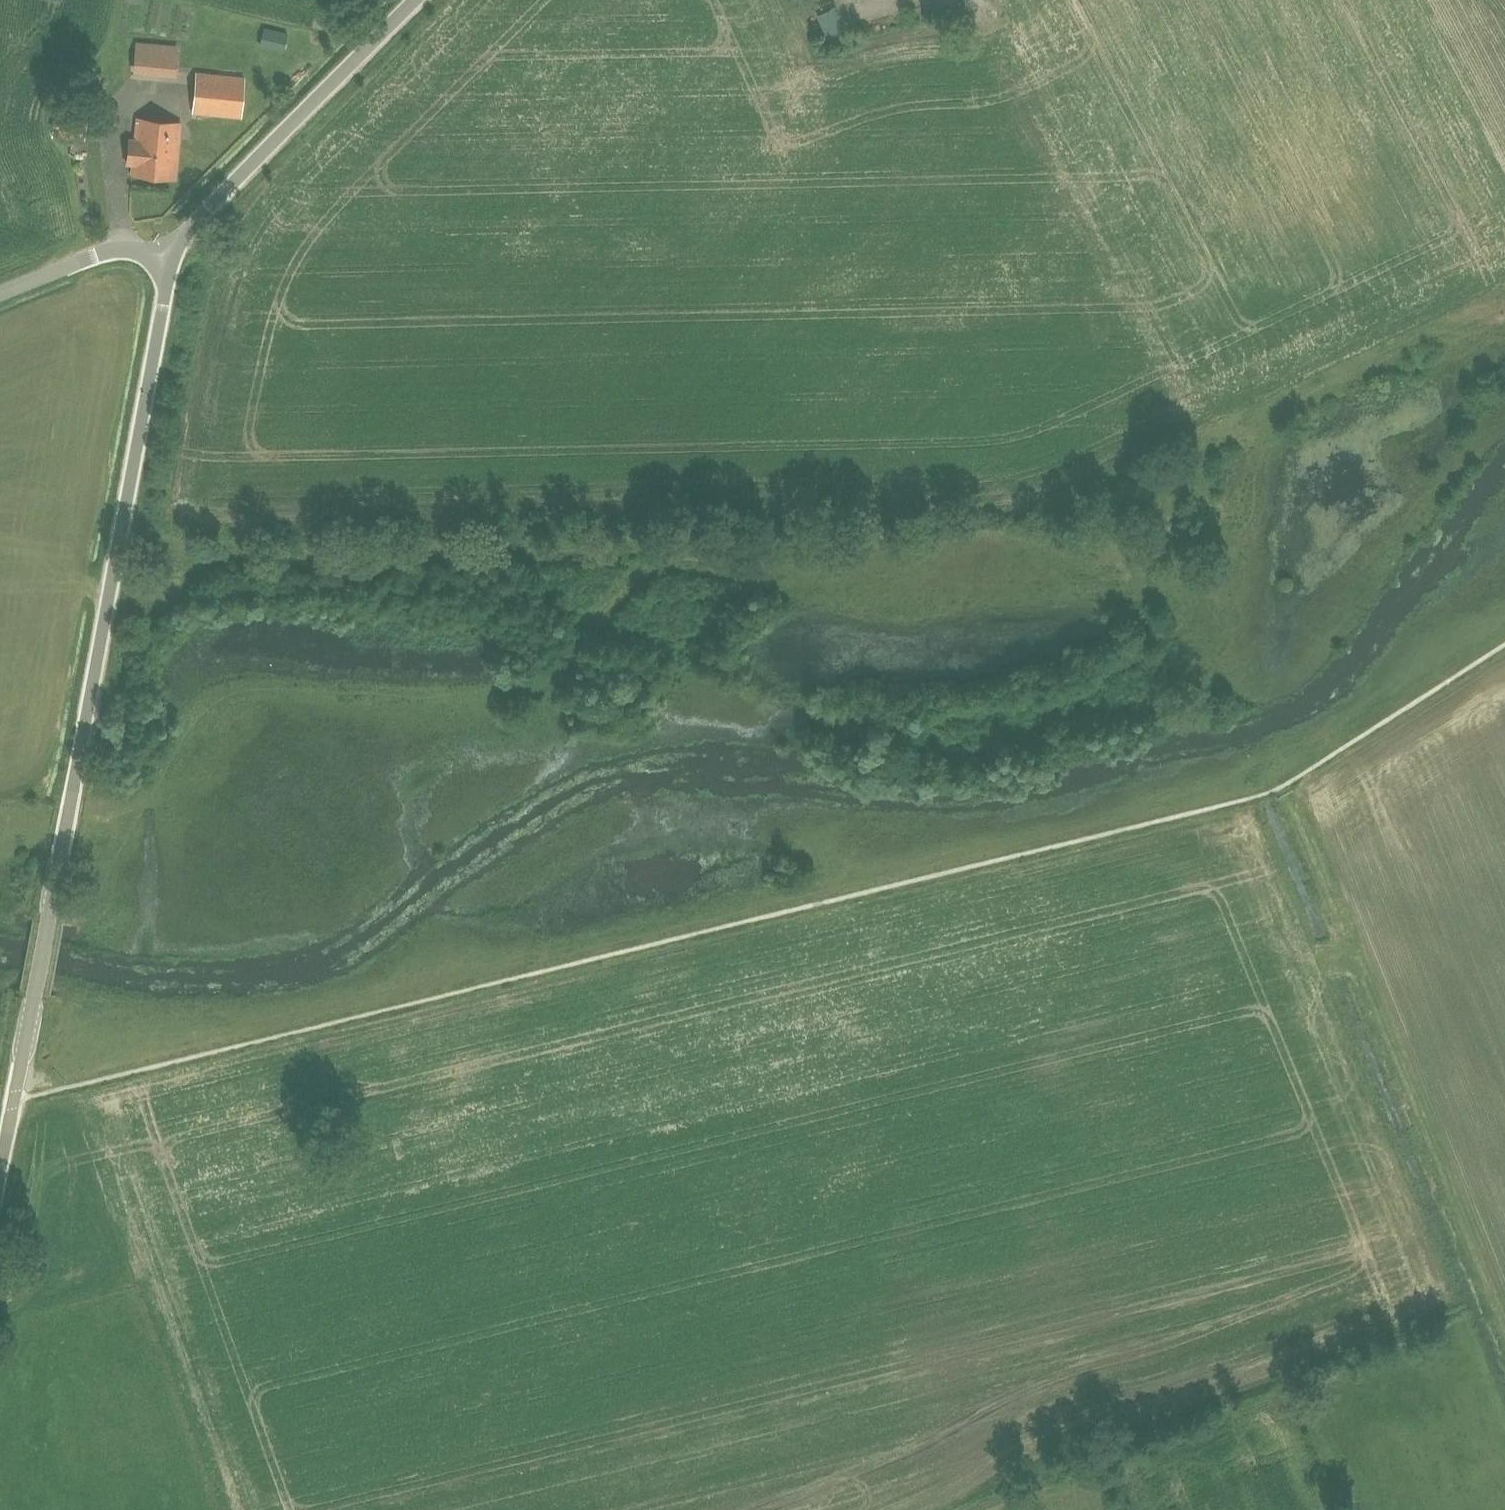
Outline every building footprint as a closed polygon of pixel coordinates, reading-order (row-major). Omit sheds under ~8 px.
[(287,33),(264,28),(259,45),(283,51),(287,33)] [(134,68),(158,71),(161,47),(137,45),(134,68)] [(240,117),(244,78),(196,73),(193,112),(240,117)] [(175,179),(181,123),(137,119),(135,140),(129,140),(127,163),(132,164),(131,175),(175,179)]
